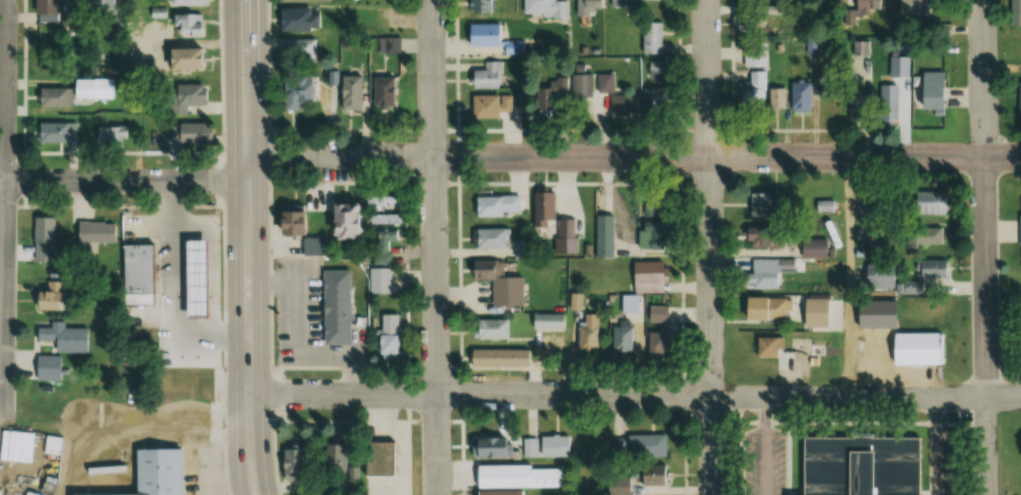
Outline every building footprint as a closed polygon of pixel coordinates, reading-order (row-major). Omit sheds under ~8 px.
[(55,14),(55,0),(33,0),(33,14),(55,14)] [(63,11),(83,11),(83,0),(63,0),(63,11)] [(91,12),(113,12),(113,0),(91,0),(91,12)] [(491,0),(470,0),(470,11),(491,11),(491,0)] [(566,14),(566,0),(522,0),(522,14),(566,14)] [(574,14),(591,15),(591,6),(601,6),(601,0),(574,0),(574,14)] [(938,0),(899,0),(899,14),(937,15),(938,0)] [(1020,26),(1020,0),(1010,0),(1010,26),(1020,26)] [(278,31),(317,31),(317,8),(278,8),(278,31)] [(202,14),(170,14),(170,35),(202,35),(202,14)] [(759,14),(733,14),(733,34),(759,34),(759,14)] [(640,53),(662,53),(662,21),(640,21),(640,53)] [(500,23),(466,23),(466,45),(500,45),(500,23)] [(397,52),(397,38),(383,38),(383,52),(397,52)] [(314,59),(314,39),(283,39),(283,59),(314,59)] [(523,40),(503,40),(503,53),(523,53),(523,40)] [(742,66),(765,66),(765,42),(742,42),(742,66)] [(164,69),(199,69),(199,48),(164,48),(164,69)] [(908,56),(889,56),(889,78),(908,78),(908,56)] [(500,60),(484,60),(484,70),(470,70),(470,89),(500,89),(500,60)] [(647,62),(648,75),(665,74),(664,61),(647,62)] [(764,109),(764,71),(748,71),(748,109),(764,109)] [(920,109),(943,109),(943,71),(920,71),(920,109)] [(536,111),(558,111),(558,99),(569,99),(569,96),(591,96),(590,74),(569,74),(569,76),(554,77),(554,87),(536,87),(536,111)] [(611,74),(596,74),(596,92),(611,92),(611,74)] [(360,75),(339,75),(339,109),(360,109),(360,75)] [(281,110),(300,110),(300,104),(311,104),(311,76),(281,76),(281,110)] [(391,76),(371,76),(371,105),(391,105),(391,76)] [(94,79),(71,79),(71,101),(94,101),(94,79)] [(810,80),(790,80),(790,112),(810,112),(810,80)] [(200,84),(173,85),(173,114),(186,114),(186,105),(200,105),(200,84)] [(898,85),(879,85),(879,125),(898,125),(898,85)] [(66,87),(38,87),(38,106),(66,106),(66,87)] [(663,88),(641,88),(641,111),(663,111),(663,88)] [(784,88),(771,88),(771,109),(784,109),(784,88)] [(608,114),(635,114),(635,94),(608,94),(608,114)] [(501,116),(501,95),(471,95),(471,116),(501,116)] [(38,145),(79,145),(79,122),(38,122),(38,145)] [(202,144),(202,123),(174,123),(174,144),(202,144)] [(917,208),(939,213),(943,195),(922,189),(917,208)] [(533,226),(547,226),(547,219),(555,219),(555,191),(534,191),(533,226)] [(750,217),(770,217),(770,192),(750,192),(750,217)] [(520,195),(475,195),(475,215),(520,215),(520,195)] [(366,209),(400,209),(400,196),(366,196),(366,209)] [(640,200),(640,248),(664,248),(665,200),(640,200)] [(834,200),(816,201),(817,212),(835,211),(834,200)] [(359,204),(330,204),(331,241),(360,240),(359,204)] [(390,264),(389,241),(400,241),(399,214),(366,215),(366,229),(374,228),(374,264),(390,264)] [(597,255),(613,255),(613,215),(597,215),(597,255)] [(33,243),(53,243),(53,216),(33,216),(33,243)] [(95,243),(115,243),(115,222),(75,222),(75,247),(95,247),(95,243)] [(942,227),(907,227),(907,247),(942,247),(942,227)] [(475,228),(475,247),(512,247),(512,228),(475,228)] [(780,245),(780,228),(745,228),(745,245),(780,245)] [(866,229),(866,247),(896,247),(896,229),(866,229)] [(303,240),(303,254),(327,252),(326,238),(303,240)] [(534,257),(534,239),(515,239),(515,257),(534,257)] [(827,239),(802,239),(802,259),(827,259),(827,239)] [(186,242),(186,317),(208,318),(208,241),(186,242)] [(119,244),(149,244),(149,293),(119,293),(119,244)] [(919,275),(948,275),(948,259),(919,259),(919,275)] [(493,305),(523,305),(523,275),(503,275),(503,260),(492,260),(493,305)] [(634,261),(634,294),(622,294),(622,313),(640,312),(639,292),(665,292),(665,261),(634,261)] [(896,287),(896,294),(924,294),(924,282),(896,282),(896,264),(857,265),(858,288),(896,287)] [(320,269),(349,268),(350,342),(322,343),(320,269)] [(369,268),(369,293),(392,293),(392,268),(369,268)] [(782,289),(782,268),(750,268),(750,289),(782,289)] [(34,309),(63,309),(63,282),(45,282),(45,291),(34,291),(34,309)] [(788,320),(788,297),(744,297),(744,320),(788,320)] [(829,298),(808,298),(808,325),(829,325),(829,298)] [(668,305),(649,305),(649,353),(677,353),(677,331),(654,331),(654,324),(668,324),(668,305)] [(398,314),(378,314),(378,357),(398,357),(398,314)] [(566,314),(533,314),(533,329),(566,329),(566,314)] [(598,352),(598,314),(580,314),(580,352),(598,352)] [(476,339),(508,339),(508,319),(476,319),(476,339)] [(86,328),(62,328),(62,322),(50,321),(50,327),(35,327),(35,341),(53,341),(53,352),(86,353),(86,328)] [(613,325),(613,350),(633,350),(633,325),(613,325)] [(891,333),(891,365),(942,365),(942,333),(891,333)] [(757,357),(783,357),(783,338),(757,338),(757,357)] [(812,357),(827,353),(825,347),(811,350),(812,357)] [(470,349),(470,366),(531,366),(531,349),(470,349)] [(59,356),(35,356),(35,381),(59,381),(59,356)] [(21,447),(37,448),(36,465),(53,466),(55,436),(22,434),(21,447)] [(666,434),(628,434),(628,456),(666,456),(666,434)] [(570,456),(570,436),(524,436),(524,456),(570,456)] [(916,436),(916,494),(801,494),(802,436),(916,436)] [(514,437),(476,437),(476,457),(514,457),(514,437)] [(394,440),(363,440),(363,474),(394,474),(394,440)] [(347,443),(324,443),(324,473),(347,473),(347,443)] [(178,447),(132,448),(132,475),(125,476),(125,482),(104,483),(104,493),(67,494),(179,494),(178,447)] [(281,449),(281,479),(303,479),(303,449),(281,449)] [(666,484),(666,464),(638,465),(638,484),(666,484)] [(561,465),(463,465),(463,489),(476,489),(476,494),(520,494),(520,487),(561,487),(561,465)] [(630,478),(610,478),(610,494),(630,494),(630,478)]
